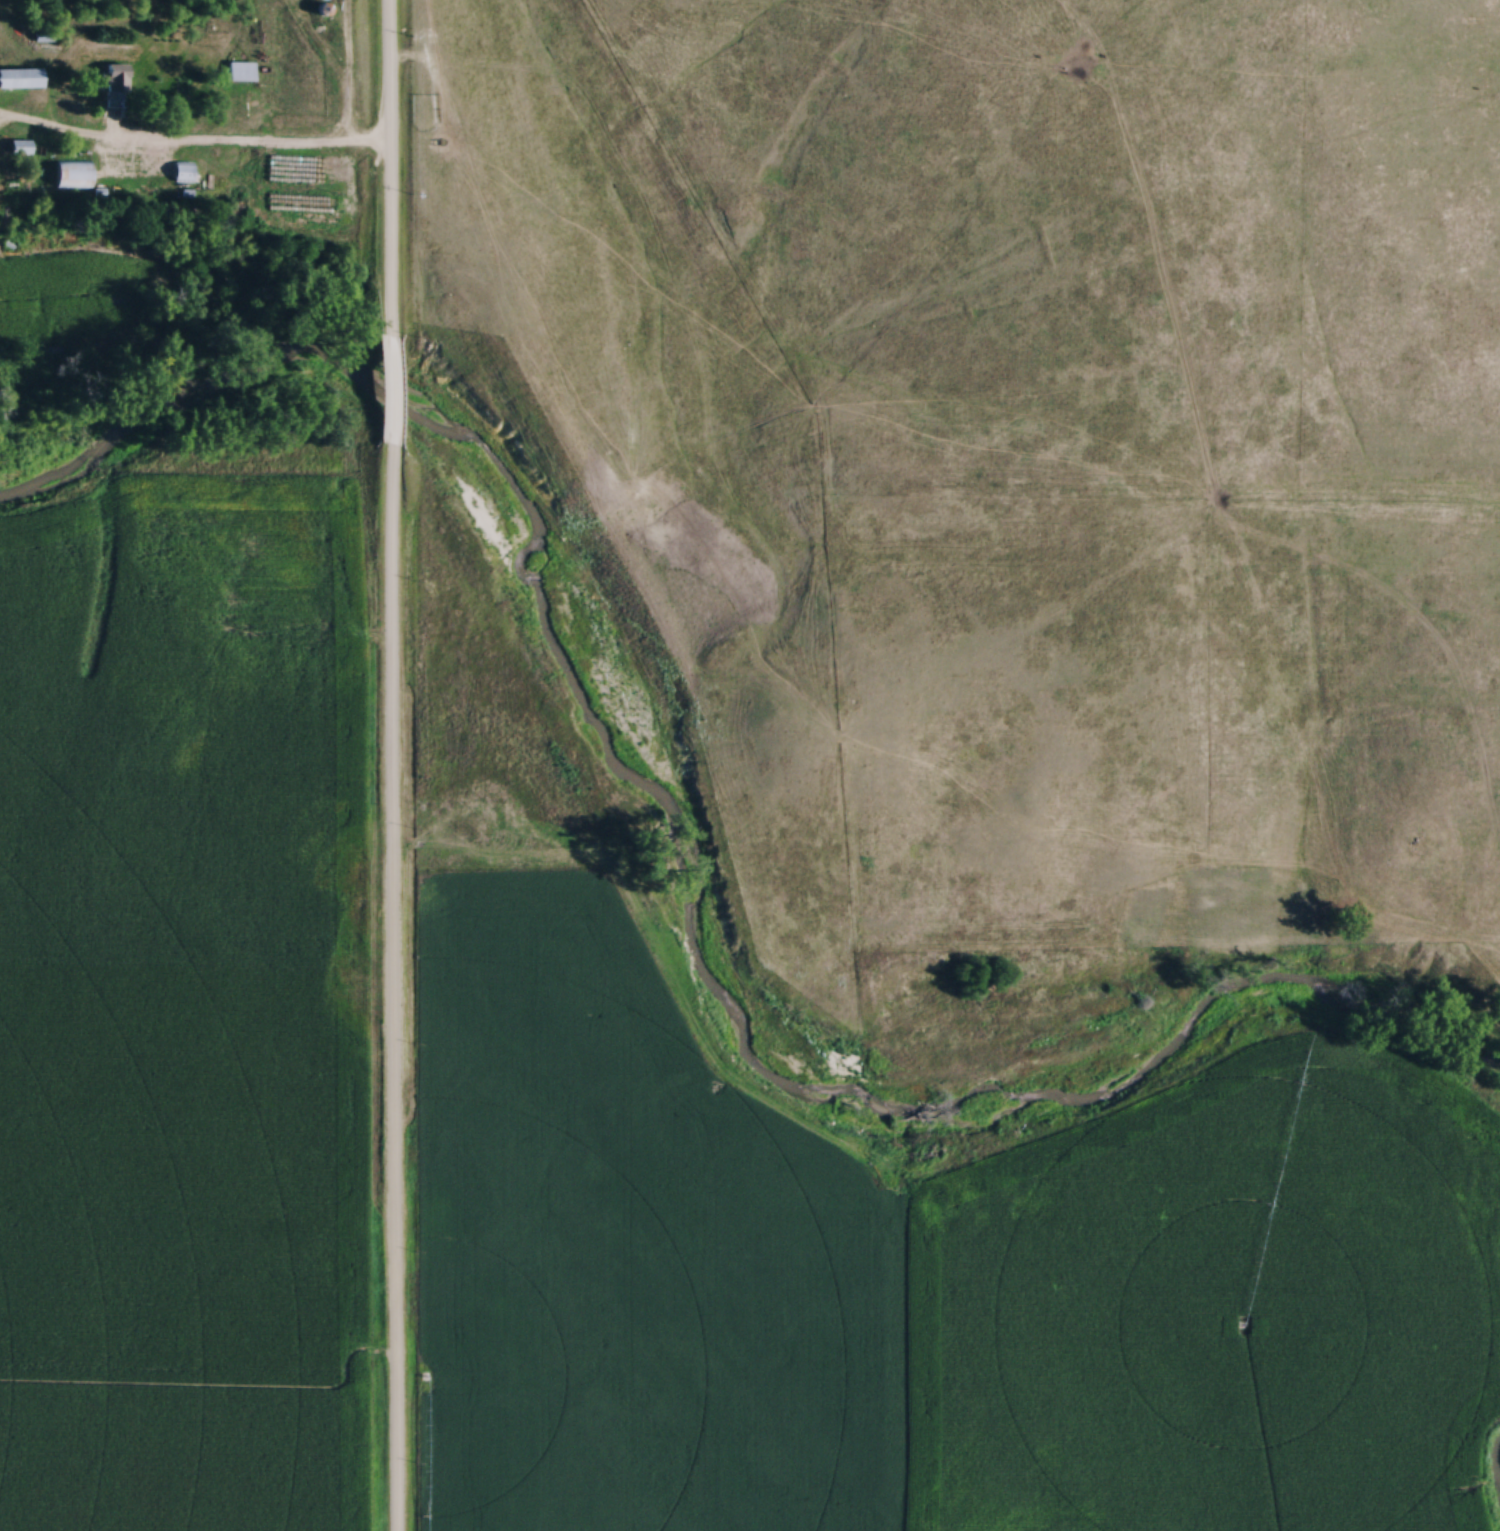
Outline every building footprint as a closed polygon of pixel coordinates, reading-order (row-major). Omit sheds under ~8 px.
[(254,61),(227,61),(227,81),(254,81),(254,61)] [(128,92),(128,63),(104,63),(104,92),(128,92)] [(40,87),(40,68),(0,68),(0,87),(40,87)] [(31,139),(9,139),(9,159),(31,159),(31,139)] [(90,188),(90,160),(54,160),(54,188),(90,188)] [(192,162),(174,162),(174,182),(192,182),(192,162)]
